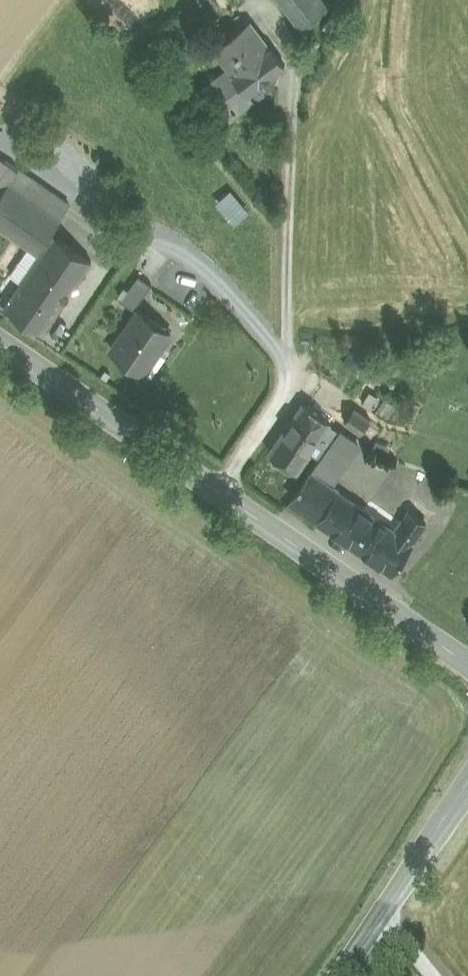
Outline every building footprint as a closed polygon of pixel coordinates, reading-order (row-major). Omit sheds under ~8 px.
[(300,27),(328,5),(324,0),(280,0),(300,27)] [(234,73),(268,48),(249,22),(215,48),(230,68),(234,73)] [(234,73),(233,74),(248,94),(263,82),(268,88),(274,84),(270,77),(285,65),(270,46),(268,48),(234,73)] [(234,73),(230,68),(212,82),(236,113),(253,100),(248,94),(233,74),(234,73)] [(63,147),(49,159),(79,193),(83,197),(108,175),(92,156),(80,166),(63,147)] [(0,157),(0,225),(31,247),(38,251),(51,233),(70,205),(0,157)] [(92,261),(51,233),(38,251),(41,254),(46,247),(84,273),(92,261)] [(29,272),(41,254),(38,251),(31,247),(12,274),(23,281),(29,272)] [(44,297),(60,308),(84,273),(46,247),(41,254),(29,272),(51,287),(44,297)] [(5,306),(43,332),(60,308),(44,297),(51,287),(29,272),(23,281),(5,306)] [(119,300),(134,310),(151,285),(137,275),(119,300)] [(111,351),(143,373),(170,334),(138,312),(111,351)] [(284,434),(309,452),(329,424),(332,421),(307,403),(284,434)] [(346,422),(362,433),(372,420),(356,408),(346,422)] [(339,431),(329,424),(309,452),(310,453),(319,460),(339,431)] [(340,430),(339,431),(319,460),(315,465),(332,477),(356,441),(340,430)] [(309,452),(284,434),(274,449),(300,467),(310,453),(309,452)] [(300,467),(274,449),(270,453),(296,472),(300,467)] [(290,501),(320,522),(339,495),(341,491),(311,469),(290,501)] [(329,528),(349,502),(339,495),(320,522),(329,528)] [(394,534),(349,502),(329,528),(393,574),(412,547),(394,534)] [(410,511),(428,524),(435,515),(417,502),(410,511)] [(394,534),(412,547),(428,524),(410,511),(394,534)]
